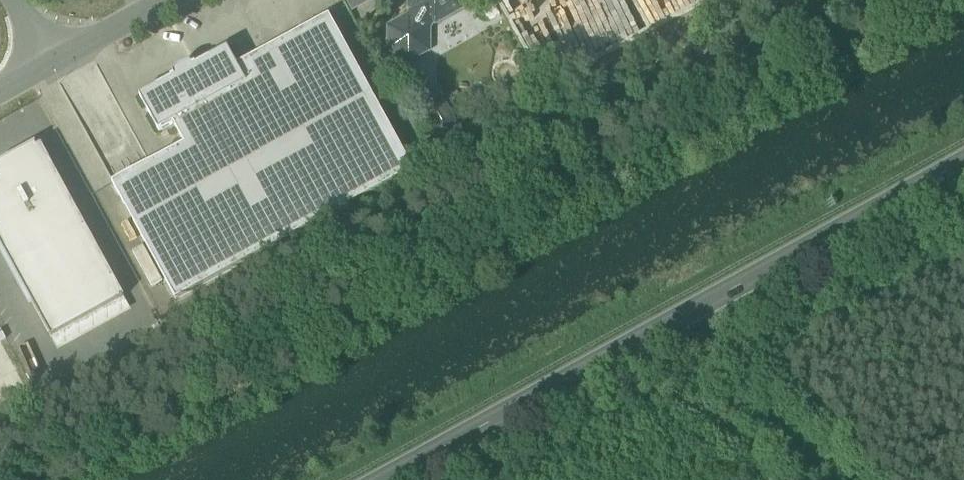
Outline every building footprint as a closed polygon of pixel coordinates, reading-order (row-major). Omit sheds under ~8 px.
[(353,11),(379,0),(349,0),(353,11)] [(461,0),(411,0),(411,8),(414,9),(409,17),(390,28),(390,50),(409,61),(428,50),(428,28),(433,21),(436,22),(461,8),(461,0)] [(237,66),(228,49),(140,97),(159,132),(174,124),(185,144),(113,184),(176,300),(414,170),(329,16),(237,66)] [(455,121),(436,89),(428,87),(421,91),(419,99),(438,131),(445,133),(453,129),(455,121)] [(52,339),(126,298),(42,146),(37,148),(36,146),(37,146),(36,144),(31,147),(0,164),(0,244),(52,339)]
